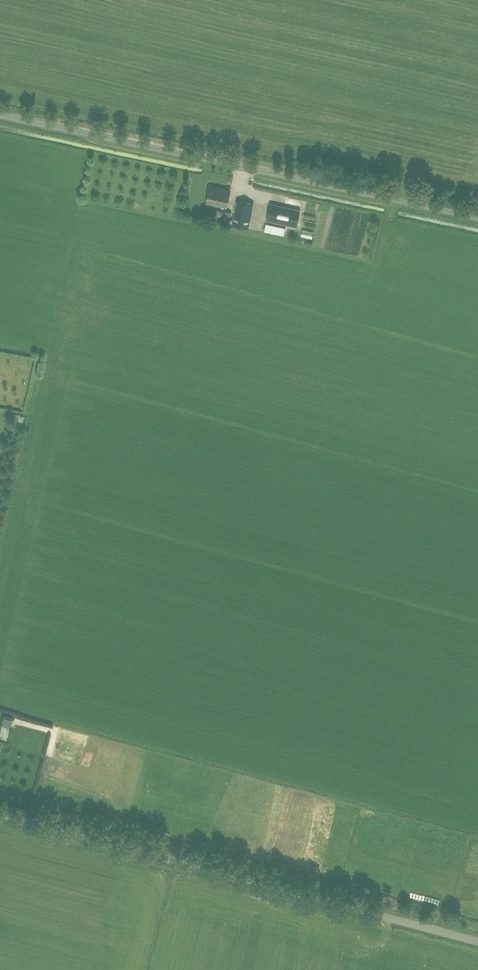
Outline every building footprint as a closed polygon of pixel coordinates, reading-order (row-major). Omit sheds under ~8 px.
[(226,206),(230,190),(210,186),(207,202),(226,206)] [(248,228),(254,202),(237,199),(232,224),(248,228)] [(297,227),(301,209),(270,203),(266,221),(297,227)] [(286,235),(287,226),(267,222),(265,231),(286,235)] [(2,726),(0,733),(0,738),(7,740),(10,728),(2,726)]
